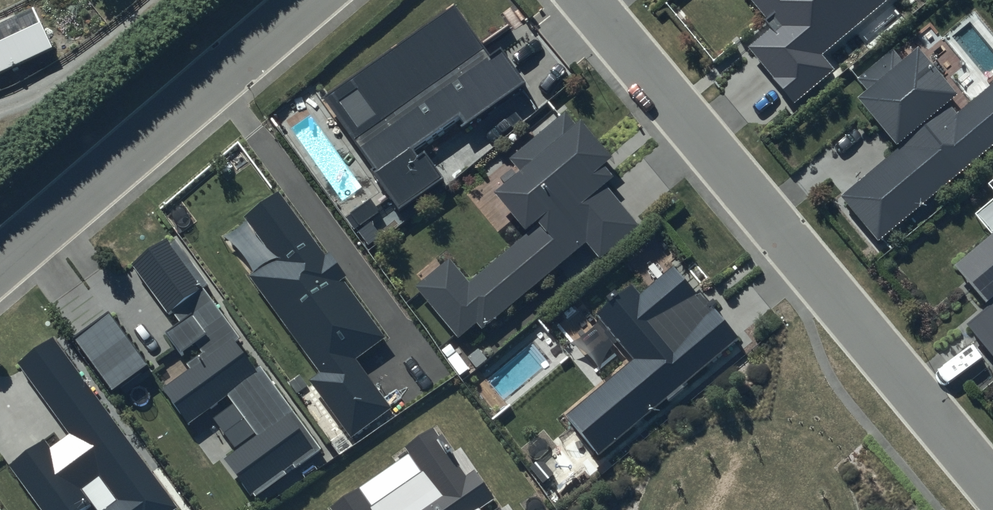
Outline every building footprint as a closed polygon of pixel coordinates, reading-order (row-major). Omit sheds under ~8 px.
[(747,43),(791,102),(831,72),(822,60),(902,0),(749,0),(769,27),(747,43)] [(523,87),(498,54),(488,61),(450,6),(318,96),(396,211),(440,178),(423,154),(523,87)] [(49,51),(32,12),(0,27),(0,73),(49,51)] [(910,48),(851,96),(893,148),(837,194),(876,242),(992,147),(992,79),(958,107),(910,48)] [(448,261),(415,287),(460,343),(582,245),(592,259),(635,224),(597,177),(611,166),(566,111),(513,154),(523,167),(492,191),(525,232),(464,281),(448,261)] [(314,231),(303,238),(268,188),(223,221),(253,263),(236,275),(353,438),(404,402),(369,354),(391,338),(314,231)] [(984,240),(949,265),(985,313),(972,322),(992,351),(992,188),(984,240)] [(195,350),(200,356),(190,363),(194,369),(163,391),(187,426),(228,398),(254,437),(222,459),(252,502),(319,456),(171,242),(137,265),(170,313),(187,302),(195,313),(187,319),(204,344),(195,350)] [(635,296),(626,287),(594,319),(629,355),(565,419),(604,458),(732,331),(666,265),(635,296)] [(110,391),(143,368),(107,317),(75,340),(110,391)] [(433,427),(329,509),(330,509),(499,509),(433,427)]
